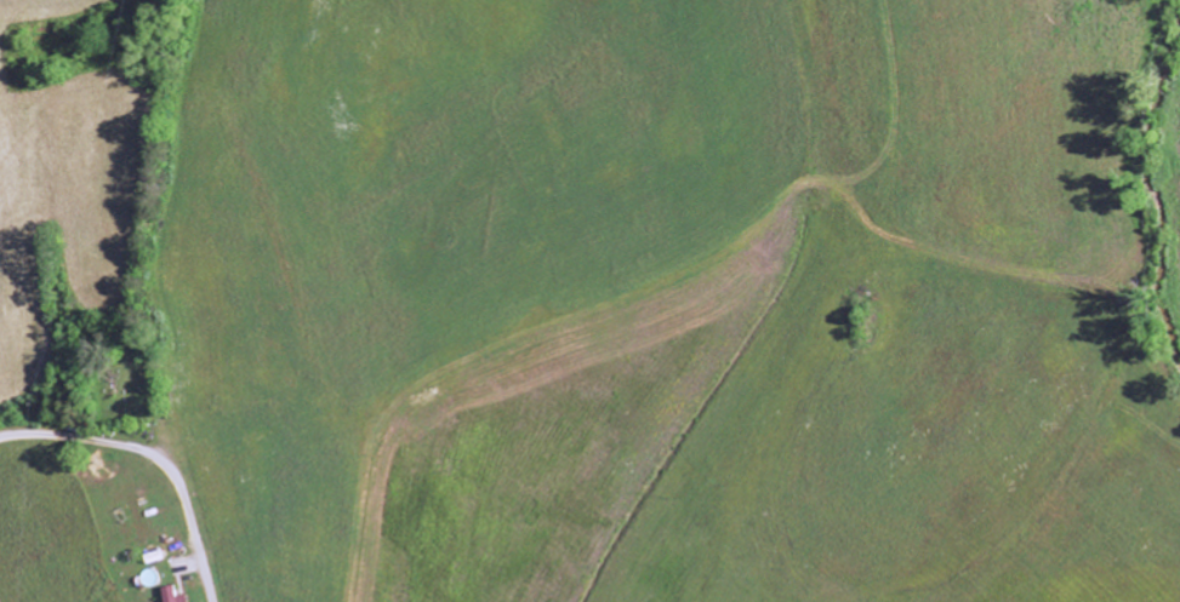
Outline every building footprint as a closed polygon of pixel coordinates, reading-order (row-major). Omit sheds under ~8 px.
[(181,597),(179,586),(166,588),(168,601),(193,601),(192,595),(181,597)]
